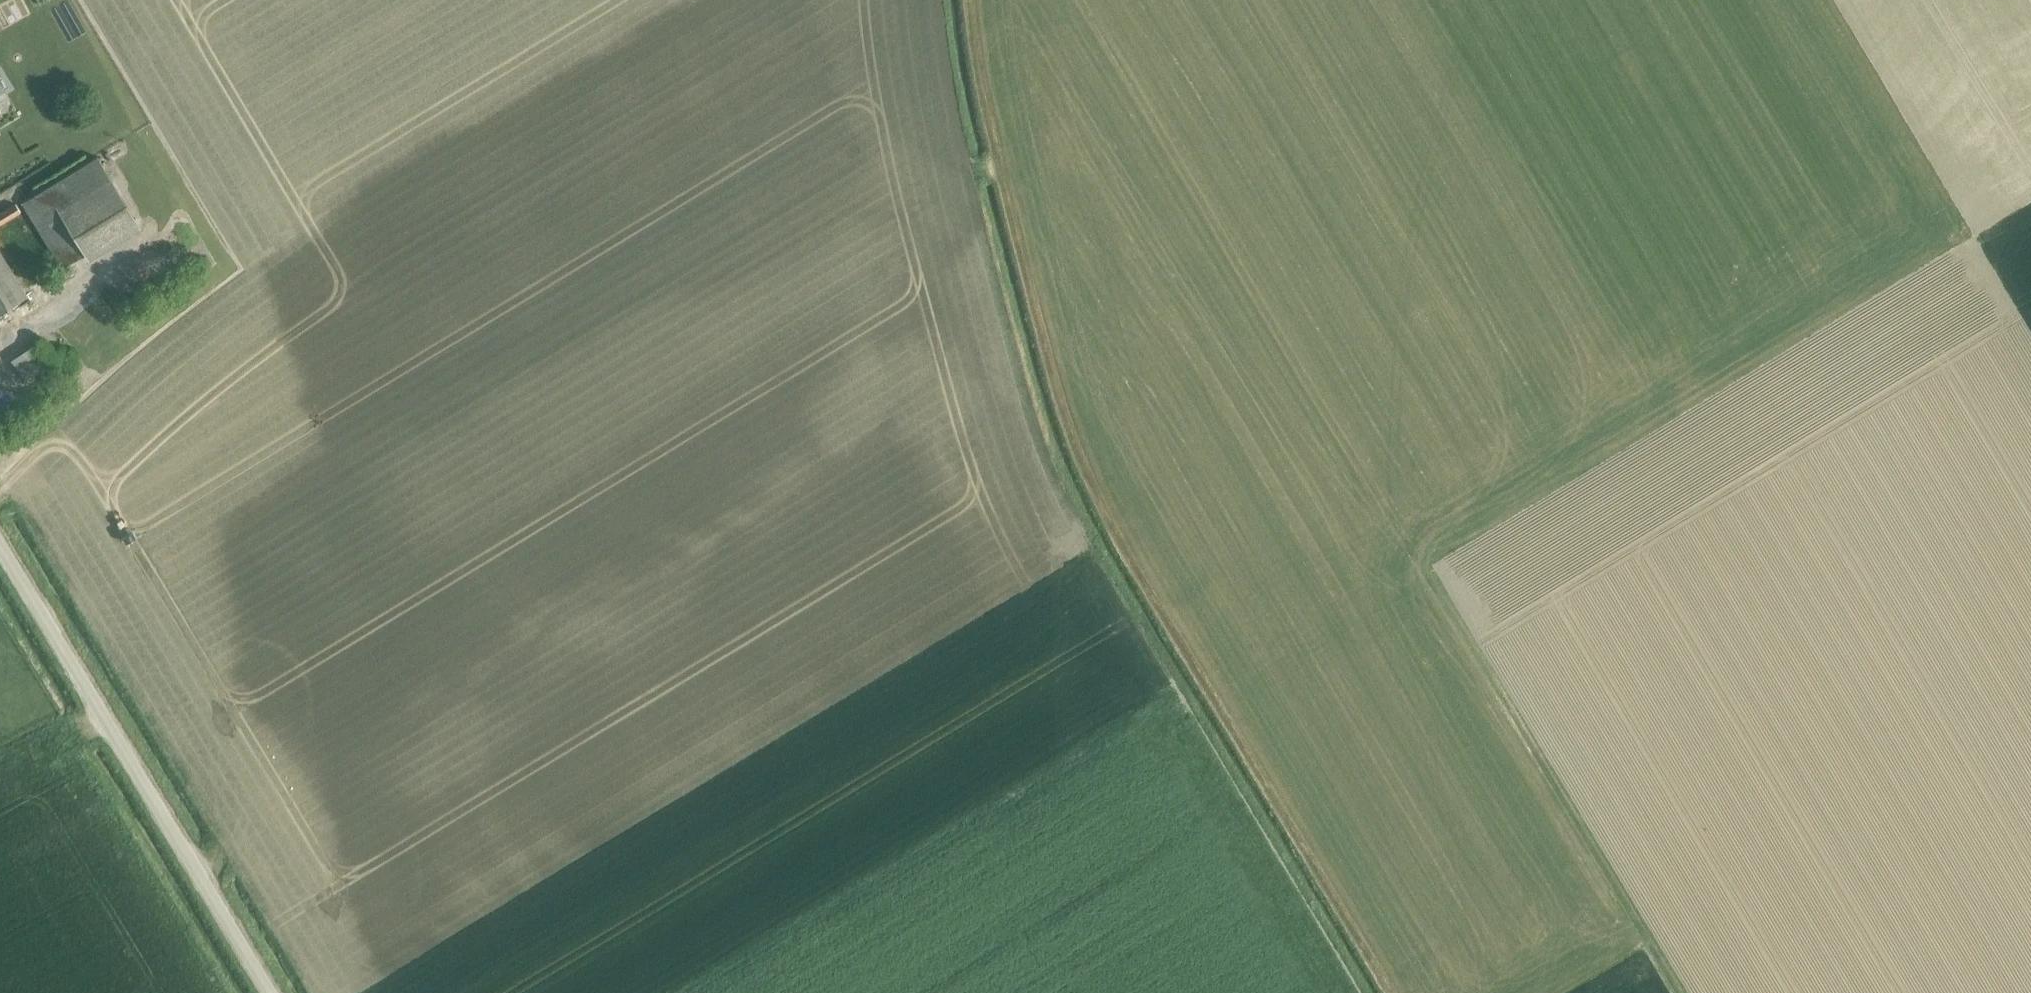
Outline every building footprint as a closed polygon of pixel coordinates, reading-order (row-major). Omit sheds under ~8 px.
[(22,213),(17,204),(0,214),(0,226),(22,213)] [(27,296),(0,253),(0,313),(27,296)] [(9,364),(24,386),(56,366),(41,343),(9,364)]
